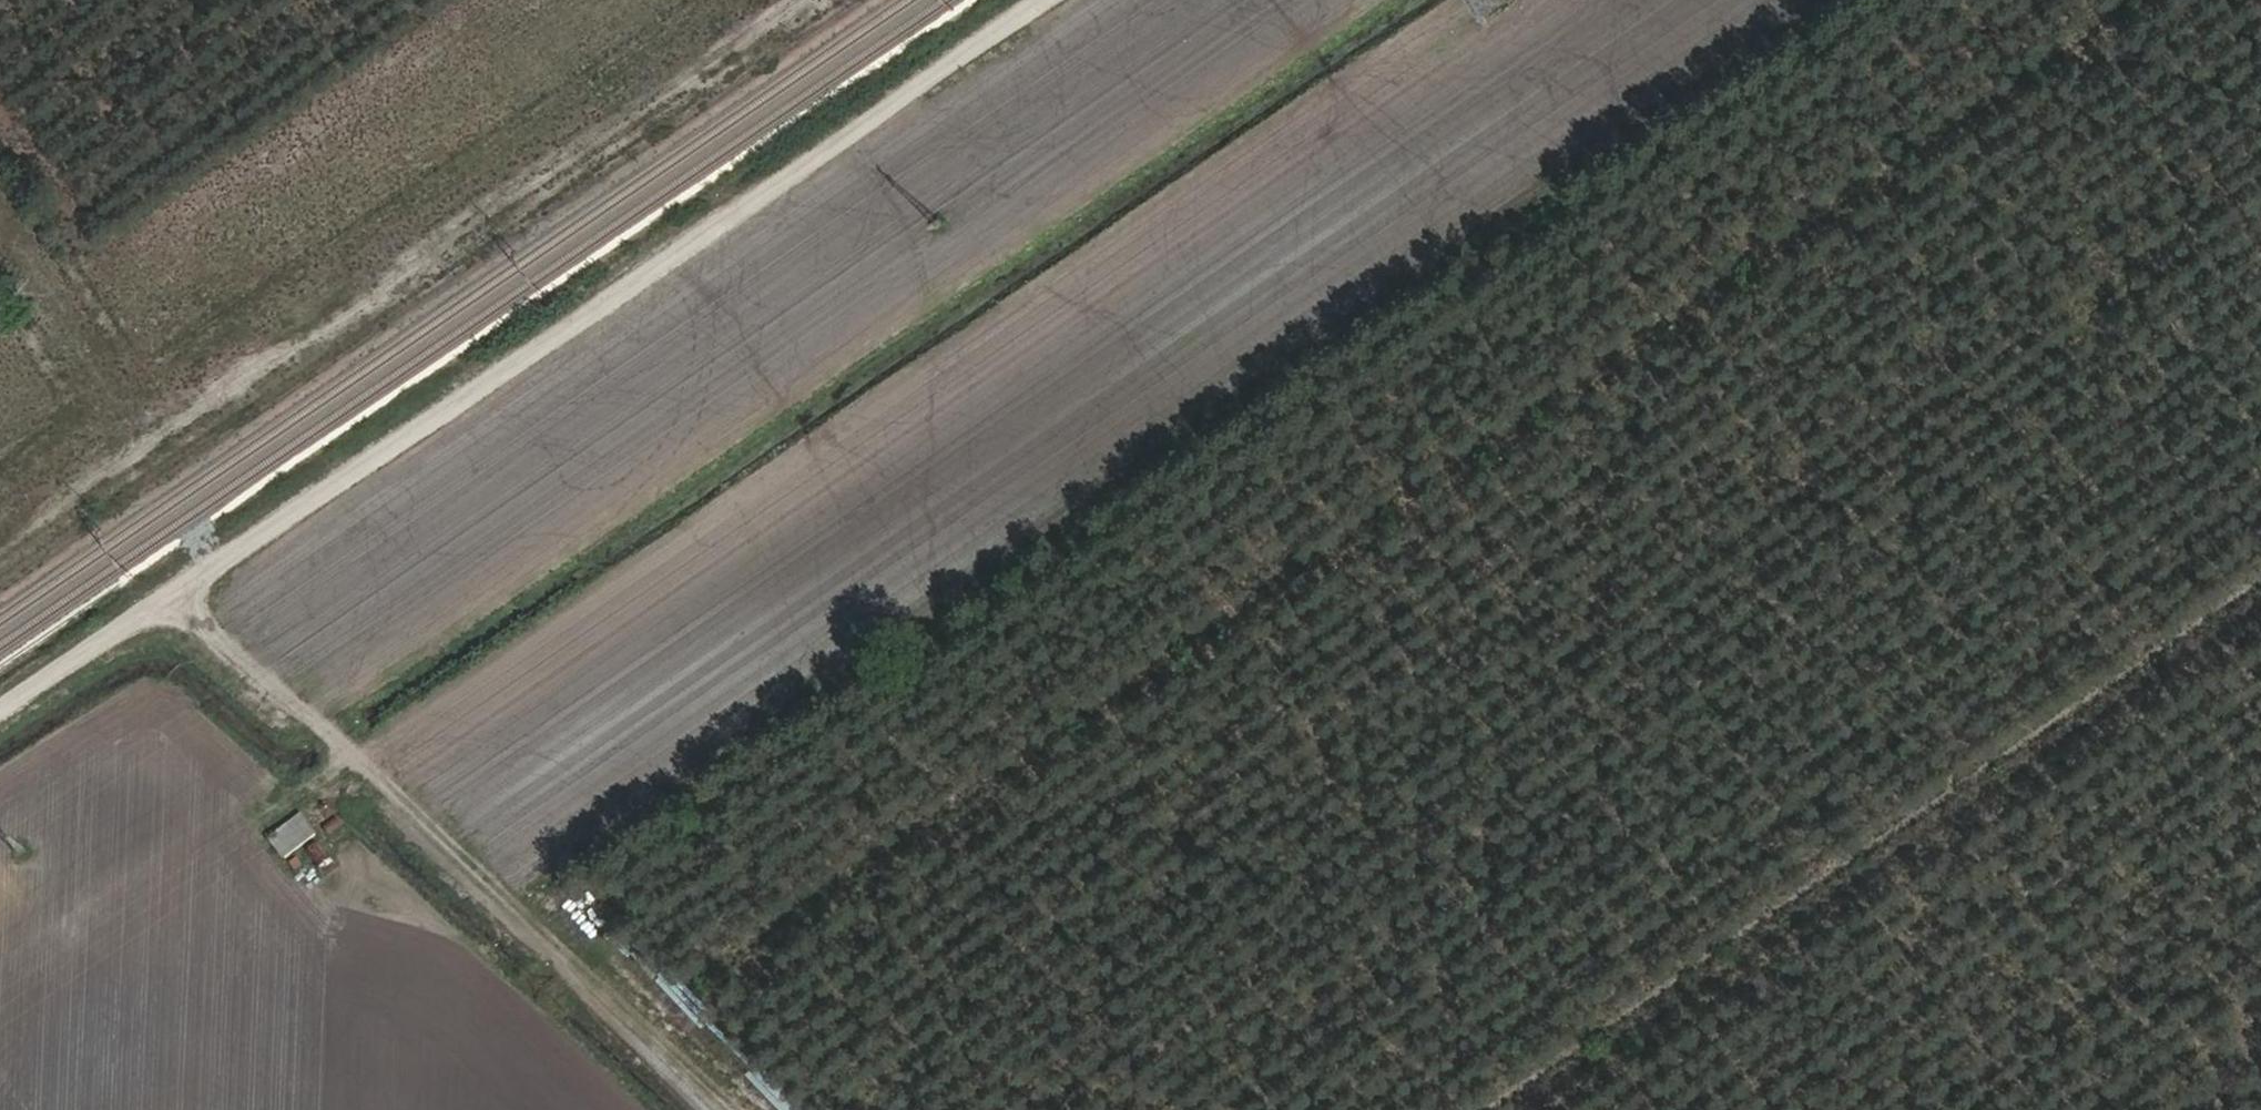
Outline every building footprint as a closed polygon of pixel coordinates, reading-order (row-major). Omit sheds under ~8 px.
[(281,861),(316,832),(298,811),(262,840),(281,861)] [(317,869),(331,862),(319,841),(306,848),(317,869)]
